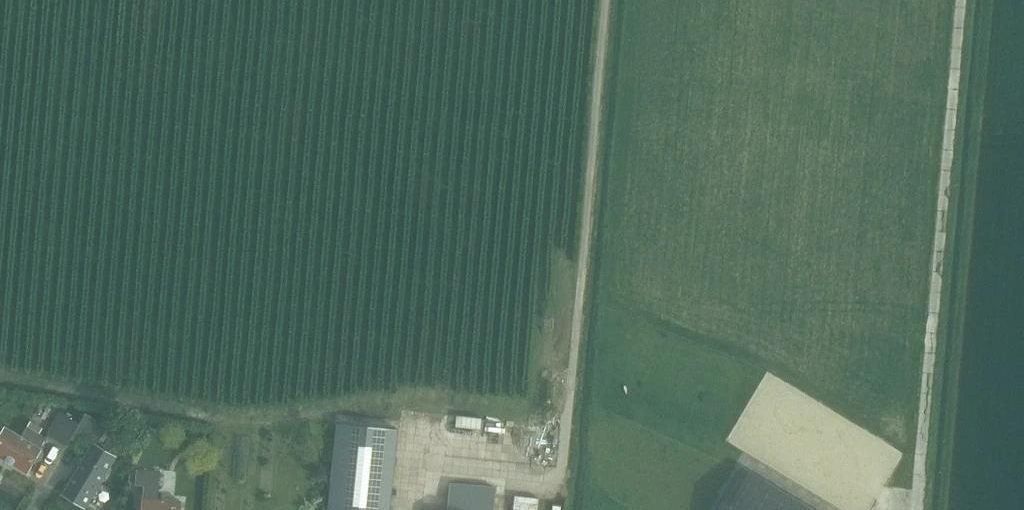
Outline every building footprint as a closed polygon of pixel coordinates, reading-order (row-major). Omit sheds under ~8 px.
[(71,438),(72,439),(88,413),(86,412),(80,422),(59,410),(46,433),(67,445),(71,438)] [(447,451),(450,412),(426,410),(424,449),(447,451)] [(88,413),(72,439),(81,444),(87,433),(100,441),(109,425),(88,413)] [(397,429),(338,423),(330,509),(389,509),(397,429)] [(0,435),(0,456),(28,473),(43,448),(41,447),(47,438),(27,425),(22,435),(5,426),(0,435)] [(200,436),(190,442),(197,454),(207,448),(200,436)] [(94,442),(64,493),(86,506),(116,456),(94,442)] [(743,467),(717,509),(814,509),(743,467)] [(138,468),(136,484),(145,485),(142,509),(182,509),(183,500),(157,497),(160,471),(138,468)] [(495,494),(456,490),(454,509),(494,509),(495,494)]
